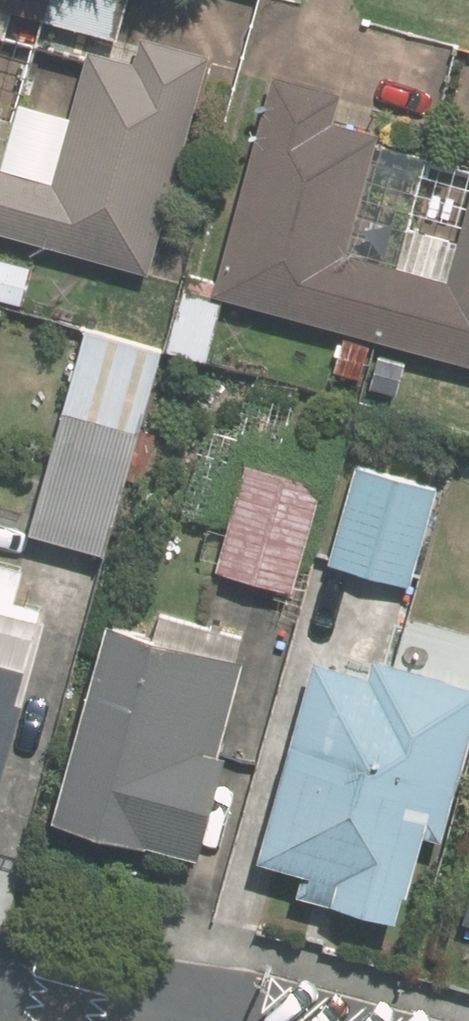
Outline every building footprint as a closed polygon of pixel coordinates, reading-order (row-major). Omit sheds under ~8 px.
[(125,35),(135,0),(0,0),(0,2),(125,35)] [(156,268),(215,49),(148,32),(141,60),(94,47),(60,176),(0,160),(0,227),(156,268)] [(279,69),(219,292),(468,358),(468,221),(454,278),(350,250),(382,129),(339,117),(347,87),(279,69)] [(0,253),(0,292),(35,300),(43,262),(0,253)] [(169,344),(92,323),(35,529),(113,550),(169,344)] [(329,477),(252,457),(223,566),(301,586),(329,477)] [(446,483),(363,461),(336,558),(418,581),(446,483)] [(59,589),(0,572),(0,786),(59,589)] [(247,655),(110,618),(56,816),(202,855),(231,750),(222,747),(247,655)] [(318,656),(263,856),(309,868),(303,891),(404,919),(429,831),(447,836),(468,757),(468,679),(379,655),(374,672),(318,656)]
